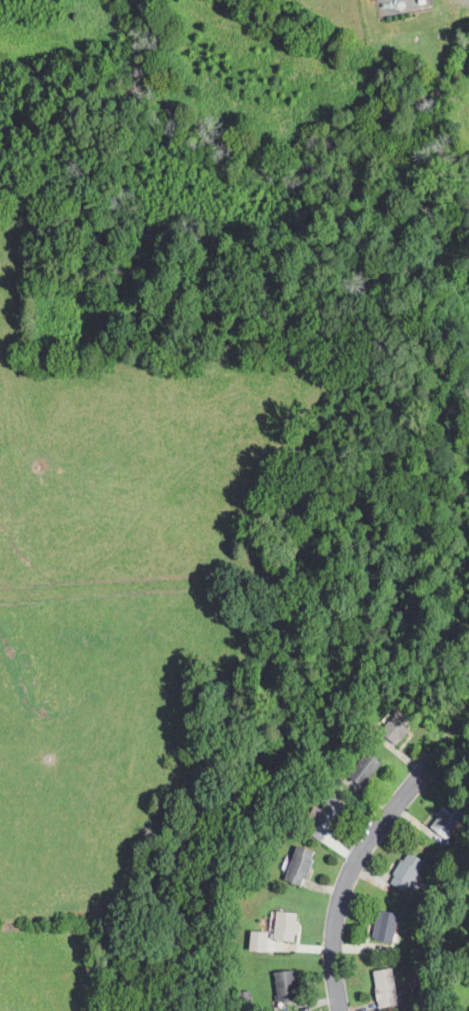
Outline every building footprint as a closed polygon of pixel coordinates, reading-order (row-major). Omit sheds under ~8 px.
[(409,725),(394,714),(378,734),(393,745),(409,725)] [(360,787),(376,759),(361,750),(345,778),(360,787)] [(343,805),(329,795),(307,825),(321,836),(343,805)] [(283,882),(302,886),(310,850),(291,846),(283,882)] [(406,893),(420,859),(401,851),(387,884),(406,893)] [(388,944),(395,915),(373,909),(366,938),(388,944)] [(293,941),(294,912),(271,911),(270,940),(293,941)] [(264,932),(246,931),(246,951),(263,952),(264,932)] [(368,971),(374,1008),(394,1004),(388,968),(368,971)] [(271,971),(272,1007),(291,1007),(290,971),(271,971)]
